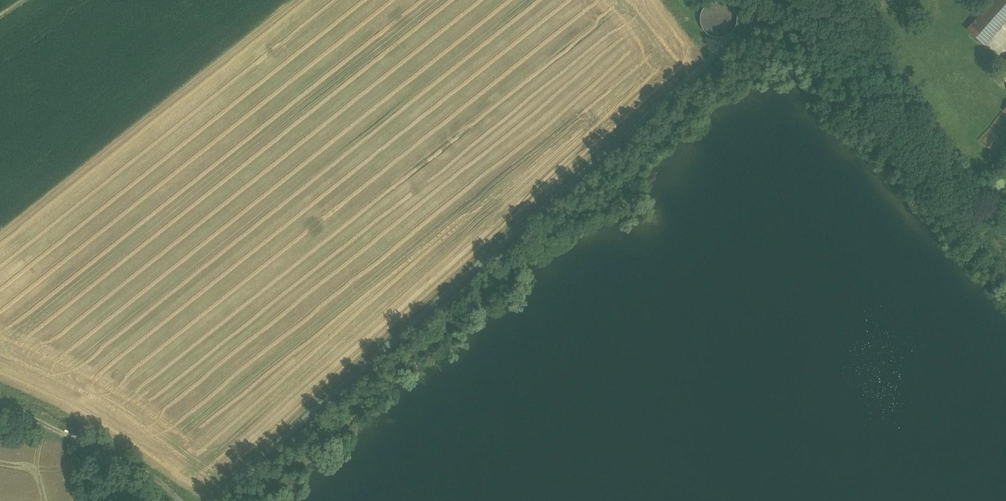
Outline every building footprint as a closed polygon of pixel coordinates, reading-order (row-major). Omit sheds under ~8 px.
[(967,30),(984,44),(1005,20),(1005,0),(994,0),(967,30)]
